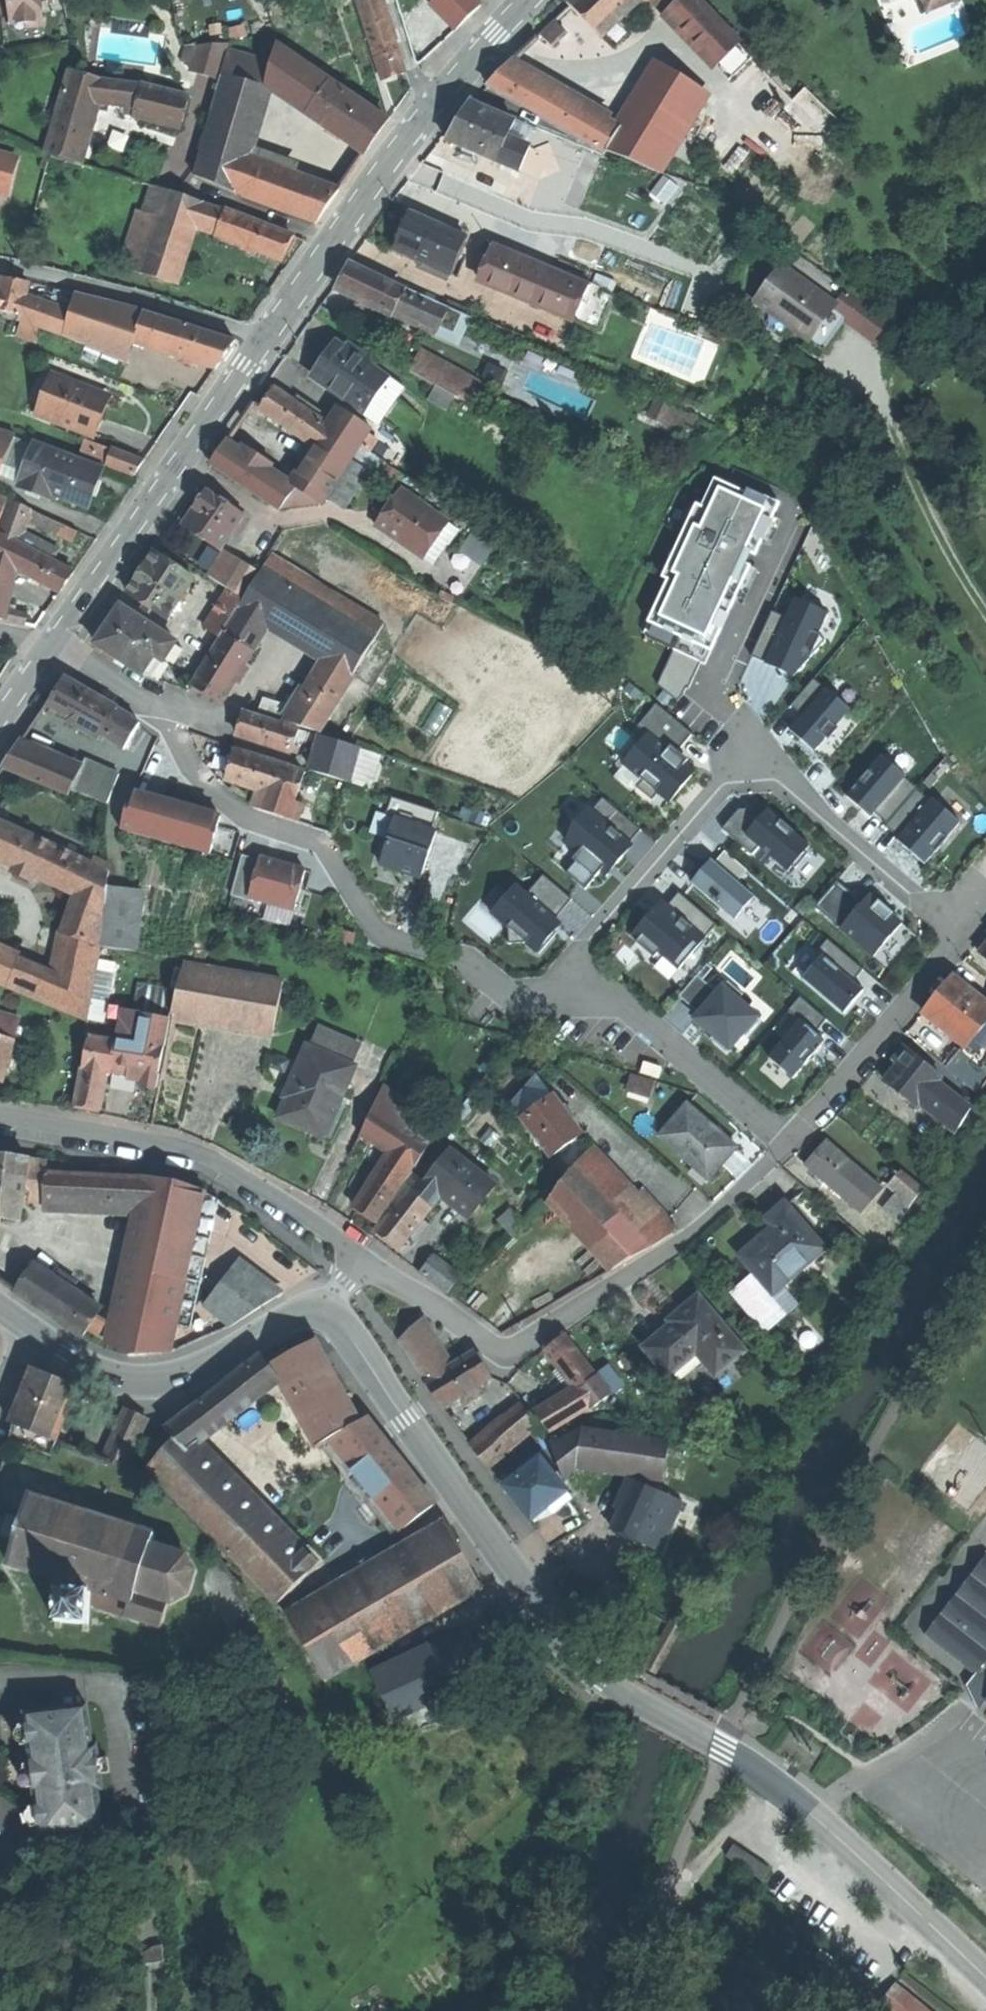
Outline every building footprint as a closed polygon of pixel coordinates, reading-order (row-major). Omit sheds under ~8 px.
[(11,23),(27,22),(43,20),(42,0),(9,0),(11,23)] [(367,25),(389,17),(384,0),(359,0),(367,25)] [(476,0),(435,0),(431,4),(456,30),(481,5),(476,0)] [(601,38),(640,0),(575,0),(569,6),(601,38)] [(664,15),(680,0),(650,0),(664,15)] [(694,0),(680,0),(664,15),(678,29),(701,7),(694,0)] [(959,0),(921,0),(926,13),(959,0)] [(738,45),(701,7),(678,29),(715,67),(738,45)] [(395,74),(406,70),(389,17),(367,25),(384,78),(395,74)] [(538,35),(551,48),(565,34),(553,21),(538,35)] [(220,76),(230,40),(198,43),(191,69),(220,76)] [(273,61),(278,45),(263,41),(259,56),(273,61)] [(307,111),(330,79),(278,44),(278,45),(273,61),(266,84),(270,86),(307,111)] [(754,62),(738,45),(715,67),(731,84),(754,62)] [(236,190),(245,162),(270,86),(266,84),(273,61),(259,56),(230,47),(222,72),(226,73),(194,175),(236,190)] [(657,65),(616,130),(604,151),(654,171),(702,92),(657,65)] [(124,66),(123,79),(146,80),(147,67),(124,66)] [(604,151),(616,130),(506,67),(486,86),(603,153),(604,151)] [(47,151),(80,160),(97,103),(104,79),(71,69),(47,151)] [(97,103),(135,113),(137,103),(142,83),(104,79),(97,103)] [(376,137),(388,120),(330,79),(307,111),(366,152),(376,137)] [(184,111),(188,95),(142,83),(137,103),(135,113),(181,125),(184,111)] [(791,101),(827,136),(840,123),(804,88),(791,101)] [(458,123),(446,143),(498,163),(507,140),(514,123),(470,105),(458,123)] [(524,137),(549,147),(554,134),(529,125),(524,137)] [(549,147),(531,182),(567,200),(575,181),(589,149),(554,134),(549,147)] [(525,147),(507,140),(498,163),(516,170),(525,147)] [(601,154),(589,149),(575,181),(583,185),(587,186),(601,154)] [(8,193),(17,157),(0,153),(0,191),(8,193)] [(318,220),(335,196),(245,162),(236,190),(318,220)] [(583,185),(575,181),(567,200),(538,262),(545,264),(589,283),(603,247),(568,236),(579,212),(572,208),(583,185)] [(531,182),(509,230),(502,244),(501,246),(521,255),(538,262),(567,200),(531,182)] [(193,225),(202,201),(155,185),(127,265),(174,281),(193,225)] [(480,209),(422,186),(411,209),(477,236),(477,234),(482,221),(484,214),(485,212),(480,209)] [(226,210),(227,208),(202,201),(193,225),(218,234),(226,210)] [(293,235),(226,210),(218,234),(281,257),(288,245),(293,235)] [(407,230),(399,249),(437,265),(444,249),(452,229),(415,213),(407,230)] [(472,238),(452,229),(444,249),(463,258),(472,238)] [(484,281),(506,291),(521,255),(501,246),(498,245),(484,281)] [(456,274),(463,258),(444,249),(437,265),(456,274)] [(506,291),(530,300),(532,295),(545,264),(538,262),(521,255),(506,291)] [(378,307),(395,315),(396,314),(408,291),(353,264),(348,274),(340,288),(363,300),(378,307)] [(590,283),(589,283),(545,264),(532,295),(578,314),(588,289),(590,283)] [(781,267),(755,303),(776,318),(807,341),(834,305),(781,267)] [(25,298),(29,284),(16,281),(2,278),(0,289),(0,309),(22,314),(25,298)] [(72,314),(77,294),(55,288),(48,307),(72,314)] [(409,289),(408,291),(396,314),(440,334),(452,308),(409,289)] [(613,299),(588,289),(578,314),(577,317),(600,326),(613,299)] [(136,340),(146,312),(77,294),(72,314),(66,335),(66,337),(96,350),(101,328),(136,340)] [(577,317),(578,314),(532,295),(530,300),(576,320),(577,317)] [(41,326),(48,307),(25,298),(22,314),(21,319),(41,326)] [(376,313),(378,307),(363,300),(360,305),(376,313)] [(66,335),(72,314),(48,307),(41,326),(66,335)] [(475,318),(452,308),(440,334),(463,344),(475,318)] [(159,316),(146,312),(136,340),(149,345),(159,316)] [(176,354),(186,325),(159,316),(149,345),(176,354)] [(43,328),(24,322),(20,333),(38,340),(43,328)] [(224,358),(236,341),(186,325),(176,354),(216,369),(224,358)] [(128,364),(136,340),(101,328),(96,350),(128,364)] [(328,361),(317,378),(365,410),(366,411),(367,411),(389,379),(388,378),(373,368),(376,363),(366,356),(362,360),(349,351),(340,345),(328,361)] [(352,346),(349,351),(362,360),(366,356),(352,346)] [(445,389),(464,399),(474,379),(424,352),(414,372),(425,378),(445,389)] [(98,419),(107,397),(52,375),(37,415),(91,436),(98,419)] [(389,379),(367,411),(372,414),(384,422),(407,388),(389,376),(388,378),(389,379)] [(442,396),(445,389),(425,378),(421,385),(442,396)] [(490,388),(474,379),(464,399),(481,407),(490,388)] [(265,408),(321,446),(335,427),(329,423),(312,412),(298,402),(278,389),(271,400),(265,408)] [(302,395),(298,402),(312,412),(317,405),(302,395)] [(667,403),(659,418),(680,430),(688,415),(667,403)] [(317,405),(312,412),(329,423),(334,416),(317,404),(317,405)] [(347,408),(335,426),(365,446),(372,451),(381,439),(372,433),(376,427),(347,408)] [(368,419),(372,414),(367,411),(366,411),(365,410),(362,414),(368,419)] [(335,426),(335,427),(321,446),(297,485),(301,488),(311,495),(326,505),(333,495),(356,459),(365,446),(335,426)] [(0,430),(0,470),(15,435),(0,430)] [(283,510),(296,491),(253,461),(256,457),(232,440),(223,452),(216,463),(283,510)] [(94,488),(102,469),(36,444),(20,486),(51,498),(52,494),(87,507),(94,488)] [(82,458),(101,465),(102,463),(106,452),(87,444),(82,458)] [(139,460),(108,448),(106,452),(102,463),(134,475),(139,460)] [(374,472),(356,459),(333,495),(349,507),(374,472)] [(715,479),(702,507),(690,533),(684,531),(684,532),(674,553),(676,554),(668,572),(671,574),(648,623),(651,625),(679,638),(673,650),(658,685),(678,702),(682,697),(686,688),(689,689),(701,663),(746,564),(751,554),(774,502),(748,490),(746,493),(715,479)] [(294,517),(311,495),(301,488),(284,510),(294,517)] [(774,502),(751,554),(756,556),(780,504),(775,501),(748,489),(746,493),(748,490),(774,502)] [(381,524),(427,557),(440,538),(434,534),(446,518),(406,490),(394,506),(387,508),(388,515),(381,524)] [(198,512),(189,525),(224,549),(239,527),(243,522),(247,516),(212,492),(211,494),(201,508),(198,512)] [(199,506),(201,508),(211,494),(209,493),(205,494),(199,502),(199,506)] [(20,530),(26,519),(32,509),(12,500),(1,534),(14,541),(20,530)] [(678,529),(684,532),(684,531),(690,533),(702,507),(690,502),(678,529)] [(72,540),(77,530),(32,509),(26,519),(72,540)] [(253,521),(247,516),(243,522),(249,527),(253,521)] [(460,528),(446,518),(434,534),(440,538),(427,557),(436,563),(460,528)] [(249,527),(243,522),(239,527),(246,531),(249,527)] [(54,548),(20,530),(14,541),(18,543),(48,559),(54,548)] [(1,534),(0,538),(0,619),(3,619),(5,609),(15,568),(7,563),(18,543),(14,541),(1,534)] [(48,559),(18,543),(7,563),(15,568),(57,591),(62,582),(68,570),(48,559)] [(131,590),(170,617),(197,576),(158,550),(144,572),(131,590)] [(212,575),(229,587),(246,560),(227,550),(212,575)] [(276,550),(266,567),(333,609),(343,593),(276,550)] [(231,589),(245,597),(262,570),(246,560),(229,587),(231,589)] [(746,564),(701,663),(706,666),(751,567),(746,564)] [(333,609),(266,567),(246,598),(243,604),(273,622),(328,657),(334,660),(340,650),(356,624),(333,609)] [(246,598),(245,597),(231,589),(208,627),(223,637),(226,631),(243,604),(246,598)] [(752,657),(782,671),(784,667),(797,673),(826,640),(818,635),(828,614),(824,613),(795,599),(787,618),(773,612),(752,657)] [(257,650),(273,622),(243,604),(226,631),(229,632),(257,650)] [(112,623),(100,642),(146,672),(158,653),(167,659),(179,641),(124,605),(112,623)] [(5,609),(3,619),(25,625),(28,614),(5,609)] [(378,636),(356,624),(340,650),(356,660),(324,700),(334,705),(378,636)] [(679,638),(651,625),(645,637),(673,650),(679,638)] [(225,701),(257,650),(229,632),(197,684),(210,692),(225,701)] [(307,692),(324,700),(356,660),(340,650),(334,660),(328,657),(307,692)] [(155,678),(167,659),(158,653),(146,672),(155,678)] [(794,677),(797,673),(784,667),(782,671),(794,677)] [(59,690),(52,703),(104,734),(120,708),(120,706),(68,676),(59,690)] [(814,679),(791,706),(804,717),(791,731),(815,752),(827,738),(837,726),(850,711),(826,690),(814,679)] [(827,689),(826,690),(850,711),(851,710),(827,689)] [(318,730),(334,705),(324,700),(307,692),(298,707),(289,720),(318,730)] [(256,710),(289,720),(298,707),(267,696),(256,710)] [(692,734),(656,704),(637,727),(647,735),(625,762),(645,779),(643,780),(637,788),(643,793),(652,801),(659,793),(670,802),(694,773),(685,765),(674,756),(678,751),(692,734)] [(134,716),(120,708),(104,734),(127,747),(141,723),(132,718),(134,716)] [(294,750),(300,728),(246,711),(242,721),(239,733),(294,750)] [(839,729),(837,726),(827,738),(829,740),(839,729)] [(314,768),(351,779),(361,745),(324,735),(314,768)] [(20,746),(4,768),(73,796),(75,790),(81,773),(20,746)] [(306,772),(237,750),(234,762),(227,779),(262,790),(296,801),(306,772)] [(678,751),(674,756),(685,765),(689,760),(678,751)] [(882,756),(847,797),(863,810),(871,817),(875,813),(888,824),(888,825),(902,837),(900,839),(898,841),(925,863),(959,824),(932,801),(931,802),(917,790),(918,789),(905,778),(906,776),(882,756)] [(89,760),(81,773),(75,790),(112,804),(126,776),(89,760)] [(645,779),(625,762),(623,764),(643,780),(645,779)] [(303,803),(296,801),(262,790),(257,807),(297,820),(303,803)] [(129,802),(122,830),(211,855),(222,817),(133,792),(129,802)] [(586,890),(601,872),(612,859),(617,864),(624,857),(621,854),(630,843),(641,831),(603,798),(592,811),(588,807),(575,824),(575,825),(579,828),(569,839),(584,852),(576,861),(566,873),(586,890)] [(933,800),(932,801),(959,824),(960,822),(933,800)] [(761,818),(768,810),(766,808),(751,809),(761,818)] [(739,810),(722,829),(752,855),(760,847),(788,871),(793,866),(796,868),(808,854),(805,851),(810,846),(794,832),(795,832),(769,809),(768,810),(761,818),(751,809),(739,810)] [(869,820),(871,817),(863,810),(861,813),(869,820)] [(437,832),(396,818),(388,839),(390,840),(381,865),(408,874),(408,873),(422,878),(430,853),(437,832)] [(59,883),(72,851),(3,820),(0,826),(0,857),(59,883)] [(579,828),(575,825),(569,839),(579,828)] [(902,837),(888,825),(886,827),(900,839),(902,837)] [(584,852),(569,839),(567,843),(579,853),(573,859),(576,861),(584,852)] [(633,845),(630,843),(621,854),(624,857),(633,845)] [(96,862),(72,851),(59,883),(81,893),(96,862)] [(243,855),(232,896),(251,900),(251,898),(295,910),(300,894),(306,870),(261,858),(261,860),(243,855)] [(699,870),(702,873),(712,860),(709,858),(699,870)] [(606,877),(617,864),(612,859),(601,872),(606,877)] [(755,897),(712,860),(702,873),(692,884),(734,920),(755,897)] [(112,869),(96,862),(81,893),(76,904),(75,904),(65,931),(69,933),(59,979),(19,961),(8,985),(87,1021),(101,953),(102,935),(112,869)] [(516,886),(494,911),(508,924),(508,928),(509,944),(526,943),(539,954),(557,933),(555,932),(554,931),(554,921),(553,920),(571,899),(544,876),(527,895),(516,886)] [(837,881),(815,906),(874,957),(902,924),(892,915),(878,903),(869,896),(863,903),(837,881)] [(679,893),(668,906),(659,916),(653,911),(647,918),(646,917),(640,924),(632,933),(639,940),(636,943),(637,943),(638,943),(659,961),(663,957),(665,954),(681,968),(693,954),(695,955),(707,941),(705,939),(717,925),(679,893)] [(572,900),(571,899),(553,920),(554,921),(554,931),(555,932),(561,925),(555,920),(572,900)] [(662,901),(653,911),(659,916),(668,906),(662,901)] [(879,901),(878,903),(892,915),(894,913),(879,901)] [(492,914),(508,928),(508,924),(494,911),(492,914)] [(864,991),(854,982),(848,977),(858,965),(828,940),(818,952),(822,956),(824,957),(804,980),(844,1014),(864,991)] [(8,985),(19,961),(19,960),(0,951),(0,981),(8,985)] [(679,970),(681,968),(665,954),(663,957),(679,970)] [(803,979),(804,980),(824,957),(822,956),(803,979)] [(184,963),(175,1012),(217,1020),(254,1027),(263,978),(184,963)] [(746,1037),(761,1020),(738,1001),(744,995),(728,982),(719,993),(703,980),(713,969),(707,964),(679,997),(700,1015),(696,1019),(715,1035),(711,1040),(726,1053),(742,1034),(746,1037)] [(864,970),(858,965),(848,977),(854,982),(864,970)] [(968,1047),(985,1025),(985,1002),(953,975),(939,992),(924,1011),(968,1047)] [(285,982),(263,978),(254,1027),(274,1031),(279,1015),(285,982)] [(769,1058),(793,1078),(825,1041),(816,1033),(827,1020),(800,997),(789,1011),(801,1021),(769,1058)] [(121,1014),(116,1040),(119,1041),(120,1037),(164,1044),(167,1044),(171,1022),(121,1014)] [(985,1050),(985,1031),(974,1043),(983,1053),(985,1050)] [(12,1055),(17,1039),(0,1034),(0,1052),(12,1055)] [(89,1035),(76,1105),(101,1110),(108,1072),(115,1068),(119,1041),(116,1040),(89,1035)] [(120,1037),(119,1041),(115,1068),(130,1070),(147,1073),(159,1075),(164,1044),(120,1037)] [(914,1038),(907,1047),(921,1058),(927,1050),(914,1038)] [(300,1126),(324,1137),(356,1066),(307,1044),(284,1095),(287,1096),(278,1116),(300,1126)] [(900,1064),(887,1081),(918,1107),(921,1103),(925,1097),(933,1103),(946,1088),(938,1081),(942,1076),(921,1058),(907,1047),(905,1045),(899,1052),(894,1059),(900,1064)] [(947,1066),(979,1092),(985,1084),(985,1072),(960,1051),(947,1066)] [(12,1055),(0,1052),(0,1081),(4,1082),(12,1055)] [(662,1069),(644,1063),(640,1073),(659,1079),(662,1069)] [(158,1082),(159,1075),(147,1073),(147,1078),(146,1081),(158,1082)] [(538,1073),(517,1095),(531,1113),(554,1095),(538,1073)] [(632,1087),(652,1093),(656,1081),(636,1075),(632,1087)] [(950,1082),(942,1076),(938,1081),(946,1088),(950,1082)] [(157,1087),(158,1082),(146,1081),(147,1078),(144,1078),(143,1085),(157,1087)] [(384,1085),(374,1106),(431,1143),(443,1124),(384,1085)] [(971,1108),(946,1088),(933,1103),(925,1097),(921,1103),(957,1132),(971,1108)] [(509,1102),(550,1157),(572,1141),(582,1133),(571,1119),(574,1116),(565,1103),(561,1105),(554,1095),(531,1113),(517,1095),(509,1102)] [(662,1135),(710,1179),(724,1163),(737,1148),(689,1105),(662,1135)] [(362,1131),(394,1151),(415,1167),(433,1144),(431,1143),(374,1106),(362,1131)] [(404,1182),(407,1185),(433,1205),(441,1196),(444,1191),(473,1213),(497,1182),(438,1137),(433,1144),(415,1167),(404,1182)] [(817,1152),(807,1164),(845,1197),(866,1173),(828,1139),(817,1152)] [(594,1146),(574,1164),(619,1211),(632,1199),(639,1193),(594,1146)] [(394,1151),(378,1173),(399,1188),(404,1182),(415,1167),(394,1151)] [(25,1202),(30,1160),(0,1156),(0,1217),(22,1220),(25,1202)] [(25,1202),(44,1202),(47,1173),(48,1163),(30,1160),(25,1202)] [(59,1164),(48,1163),(47,1173),(58,1174),(59,1164)] [(574,1164),(549,1200),(612,1268),(651,1246),(619,1211),(574,1164)] [(899,1190),(912,1201),(923,1188),(902,1169),(890,1182),(899,1190)] [(44,1202),(135,1207),(136,1178),(58,1174),(47,1173),(44,1202)] [(365,1214),(377,1222),(399,1188),(378,1173),(355,1207),(365,1214)] [(883,1189),(866,1173),(845,1197),(862,1213),(883,1189)] [(144,1207),(140,1223),(196,1236),(205,1193),(173,1182),(151,1179),(136,1178),(135,1207),(144,1207)] [(391,1213),(377,1232),(387,1240),(398,1248),(433,1205),(407,1185),(387,1210),(391,1213)] [(639,1193),(632,1199),(666,1237),(673,1233),(673,1221),(644,1188),(639,1193)] [(901,1221),(912,1201),(899,1190),(885,1207),(901,1221)] [(469,1218),(473,1213),(444,1191),(441,1196),(455,1207),(469,1218)] [(196,1236),(187,1278),(202,1281),(219,1200),(205,1193),(196,1236)] [(632,1199),(619,1211),(651,1246),(666,1237),(632,1199)] [(755,1271),(731,1291),(765,1332),(797,1305),(785,1290),(827,1255),(784,1203),(768,1217),(775,1226),(760,1239),(741,1254),(755,1271)] [(500,1220),(513,1234),(524,1223),(511,1210),(500,1220)] [(130,1355),(171,1351),(182,1301),(187,1278),(196,1236),(140,1223),(116,1329),(113,1345),(130,1355)] [(421,1271),(444,1289),(456,1272),(433,1255),(421,1271)] [(239,1261),(205,1307),(229,1327),(281,1293),(239,1261)] [(35,1262),(15,1291),(47,1313),(82,1337),(87,1330),(96,1317),(101,1309),(35,1262)] [(663,1332),(644,1347),(668,1377),(696,1354),(711,1373),(740,1350),(698,1297),(682,1309),(669,1320),(672,1324),(670,1326),(673,1329),(666,1336),(663,1332)] [(116,1329),(96,1317),(87,1330),(113,1345),(116,1329)] [(408,1353),(426,1382),(453,1366),(430,1331),(422,1318),(398,1340),(408,1353)] [(670,1326),(663,1332),(666,1336),(673,1329),(670,1326)] [(556,1341),(546,1349),(559,1367),(574,1389),(576,1391),(596,1375),(595,1374),(564,1334),(556,1341)] [(315,1341),(271,1366),(314,1447),(332,1438),(359,1423),(315,1341)] [(743,1353),(740,1350),(711,1373),(714,1377),(743,1353)] [(426,1382),(440,1406),(490,1375),(476,1352),(453,1366),(426,1382)] [(166,1428),(174,1437),(186,1450),(278,1380),(260,1356),(221,1385),(166,1428)] [(606,1366),(595,1374),(596,1375),(610,1393),(620,1385),(606,1366)] [(9,1421),(57,1440),(79,1387),(31,1367),(20,1394),(9,1421)] [(553,1371),(568,1392),(574,1389),(559,1367),(553,1371)] [(610,1393),(596,1375),(576,1391),(588,1405),(591,1408),(610,1393)] [(549,1432),(588,1405),(576,1391),(574,1389),(568,1392),(535,1413),(549,1432)] [(446,1413),(462,1435),(488,1417),(471,1394),(446,1413)] [(493,1428),(470,1447),(493,1475),(505,1466),(498,1458),(537,1426),(520,1406),(497,1425),(493,1428)] [(102,1458),(123,1467),(146,1418),(126,1409),(102,1458)] [(368,1418),(359,1423),(332,1438),(402,1528),(435,1504),(368,1418)] [(150,1440),(159,1453),(174,1437),(166,1428),(150,1440)] [(562,1479),(576,1463),(580,1428),(551,1445),(562,1479)] [(580,1428),(576,1463),(663,1477),(668,1441),(580,1428)] [(159,1453),(143,1470),(275,1604),(305,1574),(186,1450),(174,1437),(159,1453)] [(540,1459),(505,1486),(518,1503),(531,1519),(546,1507),(552,1514),(571,1499),(540,1459)] [(563,1482),(570,1494),(580,1488),(573,1476),(563,1482)] [(621,1534),(659,1551),(681,1501),(633,1479),(625,1497),(619,1510),(611,1529),(621,1534)] [(613,1507),(619,1510),(625,1497),(618,1494),(613,1507)] [(157,1626),(164,1602),(170,1604),(186,1595),(193,1572),(185,1556),(149,1545),(153,1533),(29,1495),(8,1564),(56,1579),(54,1622),(88,1624),(89,1605),(124,1616),(157,1626)] [(288,1618),(323,1678),(482,1586),(447,1526),(377,1566),(356,1579),(288,1618)] [(350,1568),(356,1579),(377,1566),(372,1556),(350,1568)] [(925,1637),(974,1675),(975,1673),(982,1664),(985,1667),(985,1559),(925,1637)] [(375,1672),(396,1717),(487,1675),(466,1629),(375,1672)] [(975,1673),(985,1682),(985,1667),(982,1664),(975,1673)] [(87,1705),(26,1713),(33,1773),(41,1837),(102,1830),(97,1789),(102,1788),(97,1746),(92,1746),(87,1705)] [(732,1853),(768,1879),(776,1868),(741,1842),(732,1853)] [(892,2010),(937,2010),(909,1989),(892,2010)]
